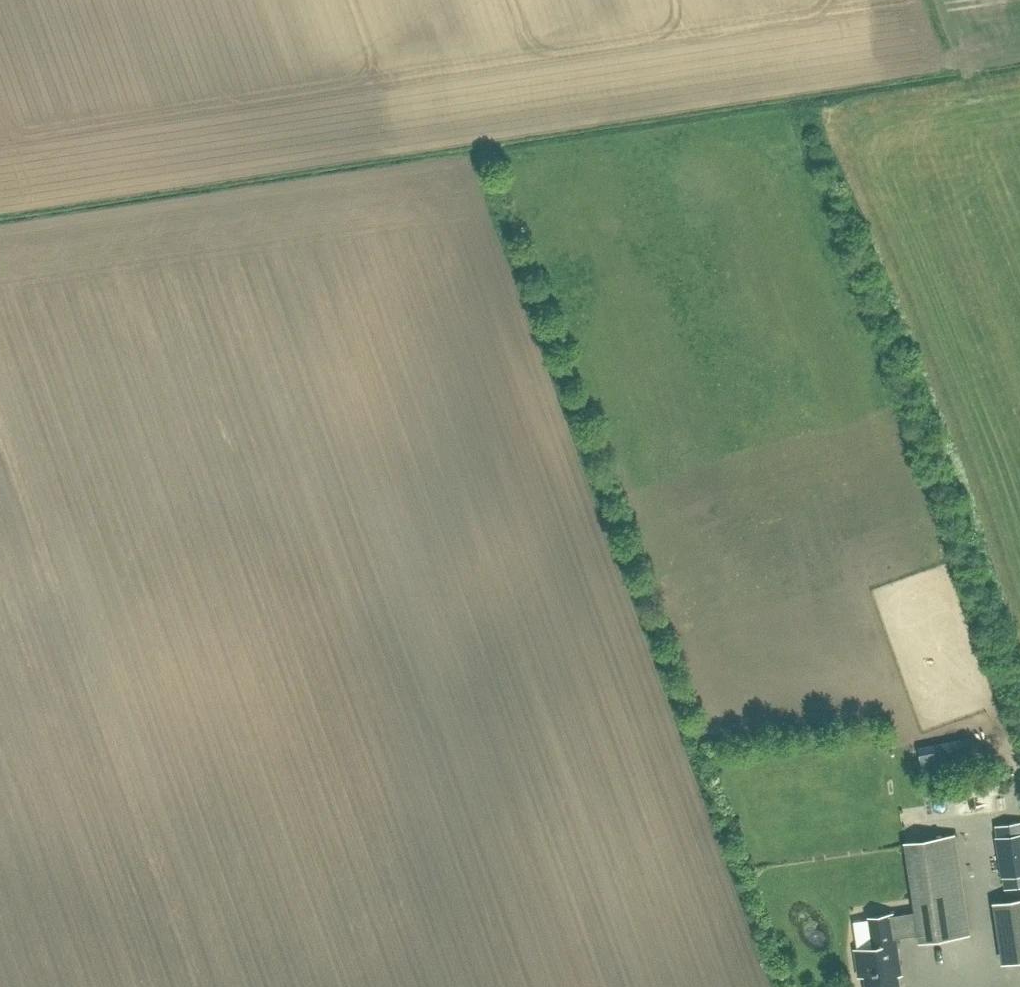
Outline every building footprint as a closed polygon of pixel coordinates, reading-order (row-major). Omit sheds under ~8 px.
[(996,836),(1002,876),(1019,874),(1019,833),(996,836)] [(954,834),(893,843),(897,868),(908,866),(915,910),(892,914),(892,912),(869,915),(874,945),(855,948),(859,974),(865,974),(867,986),(899,986),(896,963),(900,962),(896,942),(893,942),(892,936),(918,933),(919,940),(969,932),(954,834)] [(993,901),(1002,962),(1019,959),(1019,898),(993,901)]
